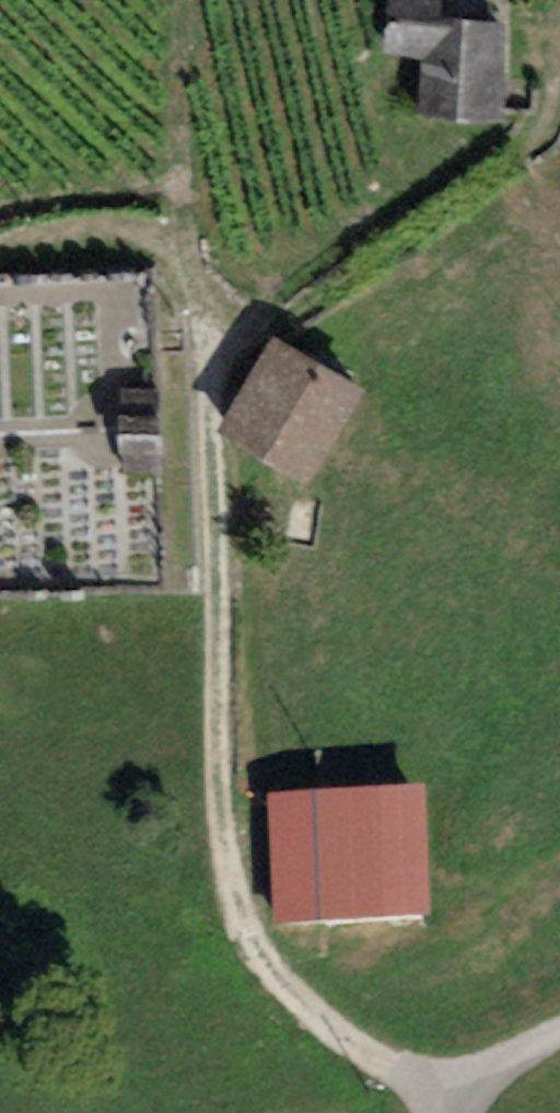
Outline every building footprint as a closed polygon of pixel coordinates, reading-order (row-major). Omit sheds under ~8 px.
[(382,49),(423,53),(418,110),(500,117),(509,16),(448,11),(449,0),(386,0),(382,49)] [(359,384),(271,333),(217,427),(305,477),(359,384)] [(427,794),(266,802),(273,933),(434,924),(427,794)]
